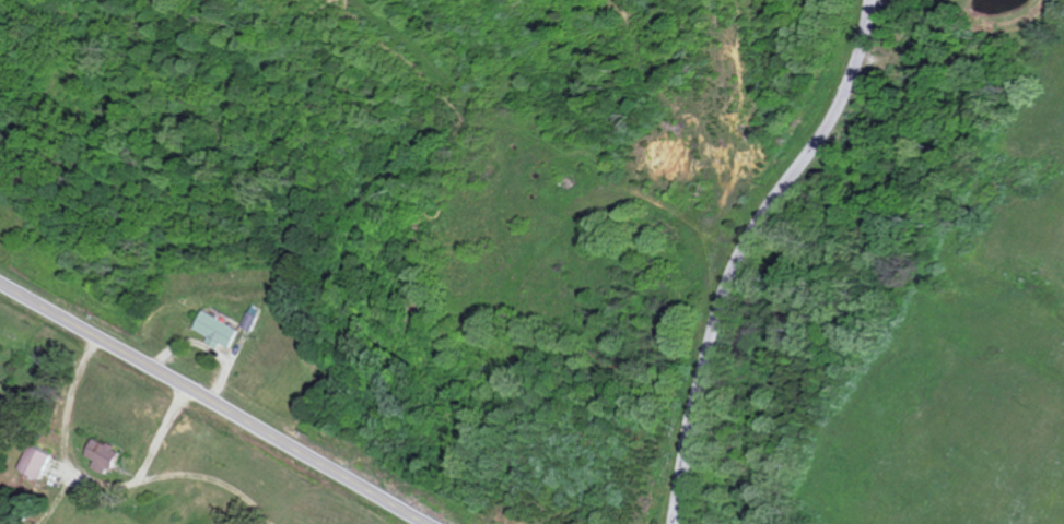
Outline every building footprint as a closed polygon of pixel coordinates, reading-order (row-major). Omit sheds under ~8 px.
[(197,329),(211,337),(208,342),(220,349),(223,344),(233,349),(243,330),(207,311),(197,329)] [(118,469),(126,451),(98,438),(90,457),(118,469)] [(56,455),(35,444),(22,469),(43,480),(56,455)]
